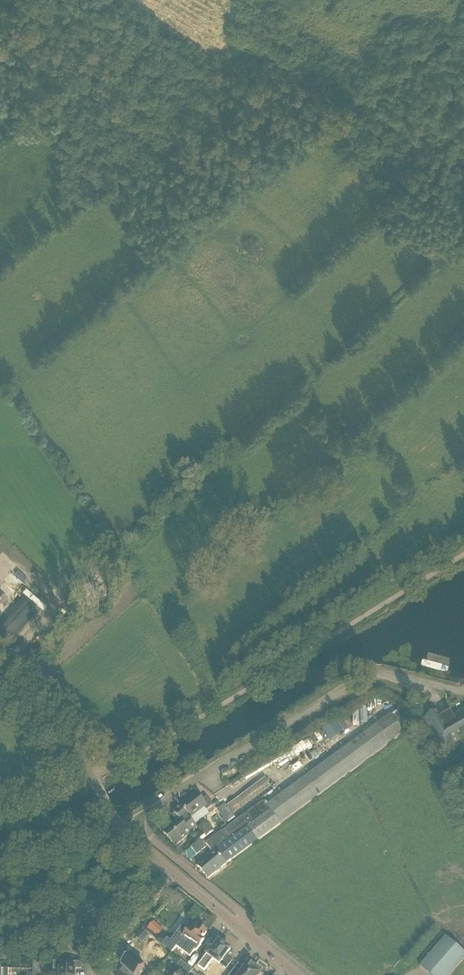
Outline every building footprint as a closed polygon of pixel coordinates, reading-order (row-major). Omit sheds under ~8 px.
[(8,640),(19,628),(10,619),(0,630),(0,633),(8,640)] [(391,715),(267,806),(280,824),(404,733),(415,725),(402,707),(391,715)] [(421,721),(440,752),(463,738),(463,712),(457,716),(454,718),(450,712),(444,715),(440,709),(421,721)] [(330,740),(345,731),(337,719),(322,729),(330,740)] [(265,778),(221,808),(225,815),(270,785),(265,778)] [(197,793),(181,805),(191,818),(196,824),(209,814),(207,811),(213,805),(206,797),(202,800),(197,793)] [(263,801),(227,828),(205,843),(213,853),(197,865),(208,878),(226,864),(281,824),(280,824),(267,806),(263,801)] [(191,833),(197,828),(187,816),(188,816),(180,806),(173,812),(178,818),(191,833)] [(224,814),(218,818),(222,825),(228,821),(224,814)] [(178,818),(174,822),(163,832),(175,846),(191,833),(178,818)] [(209,824),(201,830),(206,837),(214,831),(209,824)] [(195,837),(193,838),(197,843),(200,841),(203,839),(199,834),(195,837)] [(191,848),(197,855),(206,848),(200,841),(197,843),(191,848)] [(110,856),(116,876),(124,874),(118,854),(110,856)] [(153,923),(152,923),(148,928),(157,937),(162,931),(153,923)] [(167,938),(162,945),(166,948),(172,953),(176,947),(190,957),(194,951),(196,950),(204,940),(203,939),(204,938),(203,937),(207,932),(200,927),(199,929),(195,926),(191,931),(189,929),(183,936),(179,933),(177,936),(176,935),(171,942),(167,938)] [(142,929),(137,935),(143,940),(148,935),(142,929)] [(445,936),(419,966),(429,974),(450,974),(463,959),(463,952),(445,936)] [(226,969),(233,960),(233,959),(227,954),(230,949),(219,941),(212,950),(211,949),(198,966),(204,971),(213,960),(219,964),(220,964),(226,969)] [(116,974),(137,974),(145,967),(130,953),(120,965),(123,967),(116,974)] [(145,962),(152,968),(159,960),(152,954),(145,962)] [(192,970),(193,971),(180,960),(180,961),(181,961),(177,966),(183,971),(181,974),(180,973),(179,974),(188,974),(192,970)] [(59,962),(54,961),(53,969),(59,969),(59,974),(75,974),(76,969),(81,969),(82,962),(59,962)] [(238,964),(229,974),(259,974),(260,974),(258,972),(259,970),(249,963),(244,969),(238,965),(239,964),(238,963),(238,964)]
